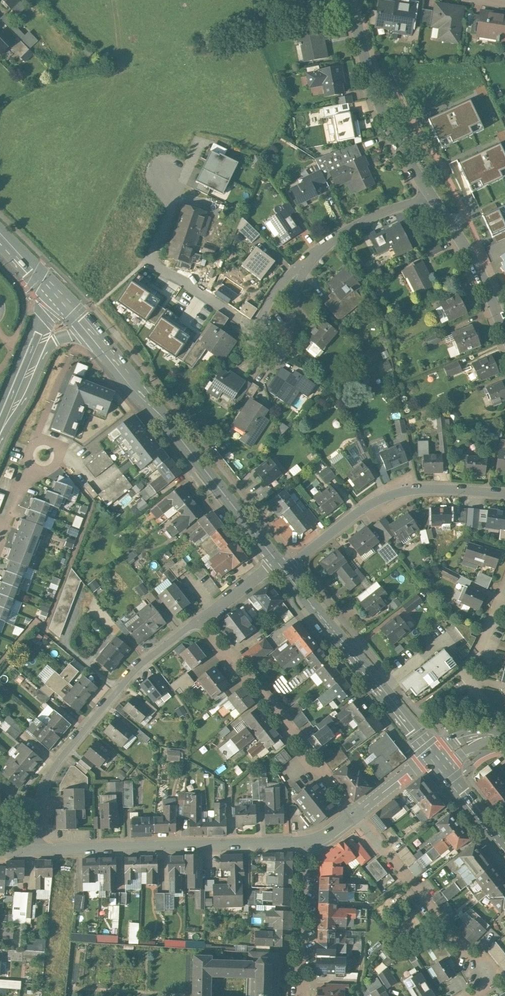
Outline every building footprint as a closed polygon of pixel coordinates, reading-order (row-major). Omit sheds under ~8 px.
[(15,13),(23,4),(20,2),(23,0),(2,0),(15,13)] [(397,5),(380,2),(378,12),(378,14),(379,14),(377,26),(378,26),(379,23),(386,24),(385,25),(396,27),(396,31),(408,33),(412,34),(413,27),(416,5),(397,2),(397,5)] [(463,8),(436,4),(433,27),(441,28),(439,40),(457,42),(463,8)] [(433,11),(422,9),(420,25),(430,26),(433,11)] [(378,12),(371,10),(369,24),(377,26),(379,14),(378,14),(378,12)] [(481,11),(480,16),(480,17),(480,18),(480,19),(479,22),(481,23),(479,35),(480,35),(480,33),(489,34),(488,36),(498,38),(497,42),(499,42),(500,38),(504,39),(504,15),(481,11)] [(470,34),(479,35),(481,23),(479,22),(480,19),(474,18),(474,15),(474,14),(470,34)] [(4,15),(0,19),(0,20),(13,33),(18,28),(4,15)] [(318,33),(296,38),(299,44),(300,46),(301,46),(304,62),(327,58),(324,41),(333,39),(330,26),(317,29),(318,33)] [(420,28),(413,27),(412,34),(408,33),(407,41),(417,43),(420,28)] [(29,33),(26,36),(18,28),(13,33),(29,50),(39,40),(33,35),(33,36),(29,33)] [(346,29),(334,31),(335,38),(347,36),(346,29)] [(1,30),(0,31),(0,52),(1,54),(9,47),(13,42),(1,30)] [(17,38),(13,42),(9,47),(21,58),(29,50),(17,38)] [(92,53),(87,48),(83,51),(89,57),(92,53)] [(341,67),(319,71),(319,72),(308,74),(307,75),(310,87),(324,85),(327,96),(326,96),(343,93),(342,93),(341,84),(344,83),(341,68),(341,67)] [(351,97),(339,99),(340,105),(352,103),(351,97)] [(470,100),(428,120),(442,150),(484,129),(470,100)] [(351,113),(334,116),(338,139),(346,137),(347,140),(355,139),(351,113)] [(457,165),(471,194),(504,177),(504,157),(499,145),(457,165)] [(357,148),(347,152),(350,159),(360,154),(357,148)] [(211,150),(196,182),(223,194),(238,163),(211,150)] [(347,152),(341,155),(344,161),(350,159),(347,152)] [(363,158),(345,166),(345,167),(330,174),(336,186),(351,179),(357,192),(373,184),(365,167),(367,166),(363,158)] [(320,171),(303,180),(304,183),(291,190),(298,203),(305,200),(306,201),(317,195),(313,187),(325,181),(320,171)] [(488,222),(504,214),(504,199),(482,210),(488,222)] [(294,212),(288,203),(282,207),(284,210),(288,216),(294,212)] [(183,204),(170,258),(198,264),(209,215),(210,210),(183,204)] [(284,210),(271,219),(281,234),(277,236),(283,244),(300,233),(288,216),(284,210)] [(493,233),(504,227),(504,214),(488,222),(493,233)] [(254,243),(263,234),(245,218),(237,227),(254,243)] [(400,225),(376,237),(374,233),(368,236),(378,254),(398,243),(403,252),(411,248),(400,225)] [(439,244),(426,251),(430,257),(442,251),(439,244)] [(274,261),(256,247),(242,266),(260,281),(274,263),(274,261)] [(434,286),(421,260),(414,264),(413,263),(412,264),(412,266),(402,271),(406,278),(407,278),(416,296),(427,290),(427,289),(432,286),(433,287),(434,286)] [(346,270),(338,277),(339,278),(329,286),(336,294),(339,298),(349,289),(351,292),(358,285),(346,270)] [(137,273),(117,303),(145,321),(158,302),(152,298),(156,293),(140,283),(144,278),(137,273)] [(336,294),(324,304),(336,319),(358,300),(351,292),(349,289),(339,298),(336,294)] [(219,295),(232,304),(235,299),(222,290),(219,295)] [(457,294),(439,303),(448,321),(466,312),(457,294)] [(256,309),(246,303),(239,313),(249,319),(256,309)] [(227,318),(216,310),(211,318),(222,325),(227,318)] [(147,339),(175,358),(189,337),(183,333),(186,329),(169,318),(172,315),(167,311),(147,339)] [(222,325),(211,318),(197,339),(207,346),(220,355),(218,358),(219,359),(233,339),(219,330),(222,325)] [(335,332),(321,320),(306,338),(312,343),(321,350),(335,332)] [(471,325),(451,333),(452,335),(460,354),(480,346),(471,325)] [(452,335),(446,338),(454,357),(460,354),(452,335)] [(197,339),(183,363),(192,369),(207,346),(197,339)] [(321,350),(312,343),(306,350),(317,359),(323,352),(321,350)] [(312,365),(301,355),(297,361),(308,370),(312,365)] [(491,357),(473,365),(479,381),(498,373),(491,357)] [(86,377),(90,366),(80,363),(76,374),(86,377)] [(458,363),(445,369),(448,377),(462,372),(458,363)] [(310,375),(297,367),(294,371),(307,380),(310,375)] [(292,375),(281,368),(271,383),(281,390),(276,397),(284,402),(293,389),(306,397),(315,385),(307,380),(294,371),(292,375)] [(227,375),(220,371),(215,378),(216,378),(207,392),(218,399),(221,395),(232,402),(236,396),(242,399),(245,395),(251,385),(245,381),(244,383),(229,373),(227,375)] [(61,417),(57,415),(52,429),(72,436),(74,430),(77,431),(80,424),(77,423),(80,416),(82,417),(87,404),(94,407),(93,410),(100,413),(102,410),(108,412),(115,393),(102,387),(100,391),(71,380),(66,392),(70,393),(61,417)] [(281,390),(271,383),(268,388),(269,393),(276,397),(281,390)] [(487,390),(493,406),(501,402),(500,400),(504,399),(504,390),(502,383),(487,390)] [(259,388),(252,384),(251,385),(245,395),(252,399),(259,388)] [(251,401),(235,424),(247,432),(241,441),(250,447),(268,421),(263,418),(267,411),(251,401)] [(112,433),(133,460),(156,443),(135,415),(112,433)] [(406,432),(406,420),(397,420),(397,432),(406,432)] [(367,451),(360,437),(354,440),(361,454),(367,451)] [(169,459),(156,443),(133,460),(142,471),(152,463),(157,469),(169,459)] [(400,445),(379,453),(387,471),(387,470),(388,471),(396,467),(396,466),(407,462),(400,445)] [(500,449),(497,471),(504,472),(504,450),(500,449)] [(107,450),(87,466),(96,478),(116,462),(107,450)] [(467,455),(455,454),(454,466),(456,466),(456,471),(466,473),(468,458),(467,458),(467,455)] [(442,456),(424,457),(424,473),(431,473),(431,472),(442,471),(442,456)] [(486,459),(468,458),(466,473),(484,474),(486,459)] [(181,474),(169,459),(157,469),(162,475),(169,483),(181,474)] [(270,461),(256,473),(266,486),(280,474),(270,461)] [(362,464),(347,476),(357,490),(373,478),(362,464)] [(15,469),(8,466),(4,477),(11,480),(15,469)] [(327,467),(318,475),(326,484),(335,477),(327,467)] [(99,495),(109,507),(135,485),(125,474),(99,495)] [(162,475),(146,488),(152,496),(169,483),(162,475)] [(148,484),(144,478),(139,481),(144,487),(148,484)] [(75,490),(57,483),(55,487),(53,494),(66,499),(68,500),(70,495),(73,495),(75,490)] [(95,498),(100,494),(91,483),(86,486),(95,498)] [(191,500),(180,486),(167,497),(174,505),(178,511),(191,500)] [(270,486),(263,494),(268,498),(274,489),(270,486)] [(330,488),(315,500),(326,514),(341,501),(330,488)] [(117,499),(122,507),(139,496),(134,489),(117,499)] [(294,504),(284,491),(268,504),(279,517),(283,513),(294,504)] [(53,494),(48,492),(46,497),(43,503),(53,506),(59,509),(61,504),(64,505),(66,499),(53,494)] [(167,497),(157,505),(163,513),(174,505),(167,497)] [(43,503),(35,499),(33,504),(30,510),(46,517),(48,511),(51,512),(53,506),(43,503)] [(137,514),(150,504),(145,499),(133,509),(137,514)] [(191,500),(178,511),(182,515),(189,524),(202,514),(191,500)] [(302,514),(294,504),(283,513),(298,532),(301,530),(303,533),(317,522),(307,510),(302,514)] [(485,507),(477,506),(476,519),(483,519),(485,507)] [(450,509),(431,508),(431,526),(440,526),(441,524),(450,524),(450,509)] [(46,517),(30,510),(28,515),(26,521),(42,527),(44,522),(46,523),(48,517),(46,517)] [(488,510),(486,527),(504,530),(504,512),(488,510)] [(212,513),(199,523),(207,533),(210,537),(223,527),(212,513)] [(390,526),(395,534),(400,541),(408,535),(417,529),(408,514),(390,526)] [(80,528),(85,518),(79,515),(74,526),(80,528)] [(182,515),(165,529),(171,537),(189,524),(182,515)] [(384,518),(374,526),(386,542),(395,534),(390,526),(384,518)] [(11,561),(28,567),(32,556),(34,556),(41,540),(38,540),(43,528),(42,527),(26,521),(20,519),(18,530),(20,530),(18,535),(15,534),(13,540),(16,541),(12,550),(9,548),(6,559),(8,560),(11,561)] [(202,527),(194,534),(198,540),(207,533),(202,527)] [(223,527),(210,537),(217,546),(221,551),(234,541),(223,527)] [(366,528),(349,542),(360,556),(378,542),(366,528)] [(425,530),(419,531),(422,543),(428,542),(425,530)] [(408,535),(401,540),(403,543),(405,543),(410,540),(410,538),(408,535)] [(210,537),(202,543),(209,553),(217,546),(210,537)] [(75,541),(69,539),(67,546),(72,548),(75,541)] [(221,551),(209,561),(213,566),(214,564),(219,571),(218,572),(221,577),(232,569),(232,570),(237,566),(237,567),(248,559),(243,553),(237,545),(234,541),(221,551)] [(398,556),(387,542),(381,547),(392,561),(398,556)] [(483,549),(468,544),(463,560),(479,565),(479,563),(483,549)] [(500,553),(483,548),(483,549),(479,563),(496,568),(500,553)] [(337,551),(321,565),(330,576),(338,569),(345,564),(346,563),(337,551)] [(189,568),(182,559),(174,564),(182,574),(189,568)] [(11,561),(9,565),(7,572),(22,578),(24,573),(27,573),(29,568),(28,567),(11,561)] [(182,574),(174,564),(169,569),(176,579),(182,574)] [(356,577),(345,564),(338,569),(349,583),(356,577)] [(176,579),(169,569),(163,573),(171,583),(176,579)] [(449,571),(444,569),(441,574),(446,577),(449,571)] [(459,576),(449,571),(446,577),(456,582),(459,576)] [(7,572),(5,577),(2,583),(18,589),(20,584),(23,584),(25,579),(22,578),(7,572)] [(50,632),(62,637),(82,580),(70,576),(50,632)] [(54,577),(51,588),(58,590),(62,578),(54,577)] [(349,583),(346,585),(350,591),(360,583),(356,577),(349,583)] [(490,583),(477,577),(475,583),(487,589),(490,583)] [(95,591),(101,587),(97,579),(90,584),(95,591)] [(0,588),(0,589),(0,595),(14,600),(16,595),(18,595),(20,590),(18,589),(2,583),(0,588)] [(142,584),(137,588),(143,596),(148,592),(142,584)] [(189,605),(173,584),(160,595),(159,595),(164,601),(175,615),(189,605)] [(269,585),(254,596),(261,605),(267,612),(282,601),(269,585)] [(160,595),(155,588),(150,592),(160,604),(164,601),(159,595),(160,595)] [(485,595),(468,588),(461,603),(478,610),(485,595)] [(386,596),(381,589),(375,594),(380,600),(386,596)] [(370,597),(365,591),(356,598),(361,604),(370,597)] [(361,604),(361,605),(370,617),(384,606),(380,600),(375,594),(361,604)] [(10,611),(11,606),(14,606),(16,601),(14,600),(0,595),(0,607),(10,611)] [(261,605),(254,596),(248,599),(255,608),(261,605)] [(392,603),(396,609),(404,604),(399,598),(392,603)] [(412,600),(404,607),(408,612),(416,605),(412,600)] [(151,604),(137,615),(152,633),(165,623),(151,604)] [(5,622),(7,617),(10,617),(12,612),(10,611),(0,607),(0,620),(5,622)] [(254,631),(239,611),(226,621),(229,625),(223,630),(235,645),(254,631)] [(137,615),(124,625),(139,644),(152,633),(137,615)] [(398,617),(380,630),(392,644),(409,631),(398,617)] [(298,622),(283,634),(289,641),(272,654),(282,668),(301,652),(305,657),(318,647),(298,622)] [(116,638),(96,661),(110,672),(130,649),(116,638)] [(264,640),(242,656),(249,666),(272,650),(264,640)] [(194,644),(181,654),(186,661),(188,660),(193,667),(192,668),(192,669),(206,659),(194,644)] [(305,657),(305,658),(312,667),(316,672),(329,661),(318,647),(305,657)] [(443,650),(399,685),(414,704),(458,669),(443,650)] [(301,652),(282,668),(286,672),(305,658),(305,657),(301,652)] [(316,672),(330,689),(343,679),(329,661),(316,672)] [(78,672),(68,664),(59,675),(68,683),(78,672)] [(307,668),(297,675),(297,674),(287,682),(289,685),(293,690),(316,672),(312,667),(308,670),(307,668)] [(213,669),(199,680),(214,698),(228,687),(213,669)] [(54,671),(44,684),(49,688),(59,675),(54,671)] [(186,672),(174,681),(179,687),(191,678),(186,672)] [(68,683),(59,675),(49,688),(54,692),(63,699),(73,687),(68,683)] [(167,690),(155,675),(149,680),(149,679),(141,685),(154,701),(161,696),(160,695),(167,690)] [(96,688),(82,676),(73,687),(63,699),(63,700),(76,711),(96,688)] [(191,678),(179,687),(183,693),(196,684),(191,678)] [(343,679),(330,689),(336,697),(340,702),(353,692),(343,679)] [(49,688),(44,684),(39,690),(49,698),(54,692),(49,688)] [(289,685),(279,694),(282,698),(293,690),(289,685)] [(254,704),(241,688),(229,698),(236,707),(242,714),(254,704)] [(330,689),(317,699),(323,706),(329,701),(330,702),(336,697),(330,689)] [(150,711),(134,697),(124,708),(124,709),(130,714),(135,718),(137,716),(141,720),(150,711)] [(317,699),(291,719),(297,726),(323,706),(317,699)] [(371,715),(359,699),(346,709),(353,718),(359,725),(371,715)] [(236,707),(231,700),(221,708),(217,711),(218,712),(223,718),(236,707)] [(124,708),(119,703),(114,709),(126,719),(130,714),(124,709),(124,708)] [(217,704),(208,711),(212,716),(218,712),(217,711),(221,708),(217,704)] [(257,709),(244,719),(250,727),(255,734),(257,737),(271,726),(257,709)] [(346,709),(337,717),(344,725),(353,718),(346,709)] [(71,725),(53,710),(43,723),(60,738),(71,725)] [(359,725),(358,726),(361,729),(368,738),(381,728),(371,715),(359,725)] [(328,716),(315,726),(319,731),(326,725),(330,730),(336,725),(328,716)] [(37,718),(27,730),(32,735),(42,723),(37,718)] [(133,733),(116,718),(104,731),(122,746),(133,733)] [(24,729),(15,721),(11,726),(20,734),(24,729)] [(60,738),(43,723),(32,735),(32,736),(49,751),(60,738)] [(319,731),(307,740),(316,751),(335,736),(330,730),(326,725),(319,731)] [(271,726),(257,737),(260,741),(265,748),(267,750),(281,739),(271,726)] [(246,728),(231,739),(239,750),(254,739),(252,736),(247,729),(246,728)] [(354,735),(342,745),(347,752),(355,746),(356,747),(368,738),(361,729),(354,734),(354,735)] [(149,739),(139,730),(135,735),(145,743),(149,739)] [(406,758),(386,733),(370,747),(381,761),(371,769),(380,779),(406,758)] [(231,739),(220,748),(228,759),(239,750),(231,739)] [(248,750),(247,751),(253,758),(265,748),(260,741),(254,746),(248,750)] [(95,742),(84,755),(99,767),(110,754),(95,742)] [(41,760),(23,745),(18,751),(22,756),(17,762),(30,773),(41,760)] [(184,761),(184,750),(171,750),(171,761),(184,761)] [(283,750),(269,761),(277,770),(291,759),(283,750)] [(340,753),(326,764),(332,772),(345,760),(340,753)] [(92,765),(82,757),(78,762),(88,770),(92,765)] [(17,762),(12,758),(6,765),(11,769),(5,776),(18,788),(18,787),(25,778),(26,778),(30,773),(17,762)] [(370,767),(365,761),(360,764),(365,770),(370,767)] [(87,771),(77,763),(74,767),(83,776),(87,771)] [(487,765),(473,777),(477,782),(492,770),(487,765)] [(74,767),(70,767),(67,773),(67,780),(63,780),(60,785),(60,790),(63,790),(63,789),(83,789),(86,789),(86,778),(83,776),(74,767)] [(123,779),(127,775),(122,770),(118,775),(123,779)] [(359,773),(349,781),(341,770),(335,775),(354,801),(370,788),(359,773)] [(476,783),(490,799),(501,790),(504,787),(504,786),(492,770),(477,782),(476,783)] [(421,777),(406,789),(417,804),(432,792),(421,777)] [(258,781),(251,781),(252,801),(259,800),(258,781)] [(266,781),(258,781),(259,800),(267,800),(267,789),(266,781)] [(122,782),(114,782),(115,796),(116,796),(117,810),(123,810),(123,808),(122,782)] [(132,782),(122,782),(123,808),(133,807),(132,782)] [(302,790),(295,782),(291,786),(298,795),(303,792),(302,790)] [(314,783),(309,787),(308,786),(302,790),(303,792),(298,795),(296,797),(301,803),(299,805),(304,812),(300,815),(309,827),(313,823),(315,826),(323,819),(324,821),(330,816),(329,815),(335,809),(314,783)] [(83,789),(63,789),(63,790),(64,809),(56,810),(57,829),(75,829),(75,810),(84,810),(83,789)] [(267,789),(267,800),(267,806),(279,806),(279,789),(267,789)] [(501,790),(490,799),(504,818),(504,794),(501,790)] [(432,792),(417,804),(421,809),(428,817),(429,818),(444,806),(432,792)] [(201,794),(185,794),(185,805),(191,805),(191,810),(201,810),(201,794)] [(115,796),(100,797),(100,811),(117,810),(116,796),(115,796)] [(401,808),(394,799),(381,809),(392,823),(407,812),(403,807),(401,808)] [(175,805),(164,805),(164,816),(175,816),(175,805)] [(255,806),(235,807),(236,828),(242,827),(242,825),(256,824),(255,806)] [(267,806),(264,807),(265,824),(283,823),(282,806),(267,806)] [(392,823),(381,809),(370,818),(380,833),(388,827),(392,823)] [(428,817),(421,809),(415,814),(422,822),(428,817)] [(117,810),(100,811),(101,817),(101,829),(117,828),(117,810)] [(201,810),(191,810),(191,819),(201,819),(201,810)] [(225,811),(214,811),(214,819),(225,819),(225,811)] [(459,826),(449,813),(435,825),(441,832),(446,837),(459,826)] [(164,816),(154,817),(154,832),(175,832),(175,816),(164,816)] [(154,817),(133,817),(133,835),(142,835),(142,832),(154,832),(154,817)] [(191,819),(189,819),(189,835),(208,835),(208,819),(201,819),(191,819)] [(214,819),(208,819),(208,835),(226,835),(226,819),(225,819),(214,819)] [(397,829),(392,823),(388,827),(393,832),(397,829)] [(459,826),(446,837),(450,843),(456,850),(469,839),(459,826)] [(441,832),(429,841),(433,847),(446,837),(441,832)] [(446,837),(433,847),(440,855),(448,848),(447,845),(450,843),(446,837)] [(350,840),(345,843),(350,850),(357,845),(353,840),(350,840)] [(332,848),(330,851),(329,853),(325,856),(327,859),(322,863),(321,866),(320,866),(319,878),(341,879),(341,870),(340,867),(339,867),(339,863),(342,861),(344,863),(347,864),(355,857),(350,850),(345,843),(343,842),(335,849),(332,848)] [(370,858),(359,843),(357,845),(350,850),(355,857),(361,865),(370,858)] [(416,860),(405,845),(396,853),(407,867),(416,860)] [(475,846),(460,857),(463,862),(465,865),(476,878),(491,867),(475,846)] [(440,855),(433,847),(429,850),(435,858),(440,855)] [(435,858),(429,850),(425,853),(431,861),(435,858)] [(292,853),(275,853),(275,860),(275,863),(275,872),(292,873),(292,853)] [(242,854),(221,855),(221,871),(229,870),(241,870),(243,870),(242,854)] [(185,856),(169,856),(169,873),(185,873),(185,856)] [(201,856),(185,856),(185,873),(189,873),(189,888),(201,888),(201,856)] [(141,857),(125,858),(125,885),(130,885),(130,880),(136,880),(136,873),(141,873),(141,857)] [(158,858),(141,857),(141,873),(148,873),(148,884),(158,884),(158,858)] [(116,858),(100,859),(100,873),(104,873),(105,886),(114,886),(117,886),(116,858)] [(100,859),(83,859),(83,878),(83,883),(95,883),(95,874),(100,873),(100,859)] [(52,879),(52,860),(35,861),(35,879),(43,879),(52,879)] [(71,860),(52,860),(52,879),(59,879),(69,878),(71,878),(71,860)] [(416,860),(408,867),(415,877),(424,870),(416,860)] [(24,861),(7,861),(6,868),(5,879),(13,879),(13,876),(24,876),(24,861)] [(385,874),(374,861),(367,867),(377,880),(385,874)] [(476,878),(465,865),(457,871),(461,877),(463,880),(467,885),(476,879),(476,878)] [(476,878),(476,879),(488,895),(489,894),(503,883),(491,867),(476,878)] [(241,870),(229,870),(229,878),(241,878),(241,870)] [(292,873),(275,872),(275,877),(275,883),(274,888),(291,889),(292,873)] [(461,877),(441,892),(447,900),(448,900),(460,891),(456,885),(463,880),(461,877)] [(69,892),(69,878),(59,879),(59,893),(69,892)] [(241,878),(229,878),(229,885),(214,885),(214,880),(205,880),(205,891),(214,891),(214,907),(242,906),(241,878)] [(341,879),(319,878),(319,891),(347,892),(347,884),(341,884),(342,879),(341,879)] [(43,879),(35,879),(35,891),(43,891),(43,879)] [(488,895),(476,879),(467,885),(466,887),(478,902),(488,895)] [(463,880),(456,885),(460,891),(466,887),(467,885),(463,880)] [(489,894),(492,897),(489,899),(501,913),(503,910),(504,908),(504,884),(503,883),(489,894)] [(367,885),(347,884),(347,892),(367,892),(367,885)] [(291,889),(274,888),(274,893),(274,900),(274,905),(291,906),(291,889)] [(440,890),(431,897),(438,907),(447,900),(441,892),(440,890)] [(205,891),(197,891),(197,909),(205,909),(205,891)] [(347,892),(319,891),(319,904),(336,905),(337,901),(346,901),(347,892)] [(69,892),(59,893),(59,904),(67,905),(66,914),(73,915),(74,910),(75,895),(75,892),(69,892)] [(27,894),(14,893),(12,920),(25,920),(26,905),(27,894)] [(120,893),(110,893),(110,905),(120,906),(120,905),(120,893)] [(165,893),(156,893),(156,911),(165,911),(165,910),(165,893)] [(35,894),(27,894),(26,905),(36,906),(35,894)] [(85,895),(75,895),(74,910),(83,911),(85,895)] [(447,901),(438,907),(444,915),(453,908),(447,901)] [(336,905),(319,904),(318,917),(335,918),(336,909),(336,905)] [(120,906),(110,905),(110,916),(114,916),(114,919),(119,919),(120,906)] [(254,905),(249,905),(249,920),(255,920),(259,920),(259,911),(260,911),(260,905),(254,905)] [(489,925),(470,908),(465,912),(474,920),(485,930),(489,925)] [(346,910),(336,909),(335,918),(345,918),(345,913),(346,910)] [(354,911),(349,911),(349,913),(345,913),(345,918),(361,919),(362,909),(354,909),(354,911)] [(290,911),(275,911),(275,912),(275,921),(275,929),(290,930),(290,911)] [(275,912),(267,912),(267,920),(275,921),(275,912)] [(474,920),(465,912),(460,916),(464,921),(468,926),(474,920)] [(335,918),(318,917),(318,930),(335,930),(335,927),(335,918)] [(345,918),(335,918),(335,927),(345,927),(345,918)] [(468,926),(464,921),(455,930),(460,934),(472,944),(485,930),(474,920),(468,926)] [(139,924),(131,923),(130,945),(138,945),(138,941),(139,924)] [(290,930),(275,929),(274,933),(274,945),(290,946),(290,930)] [(335,930),(318,930),(317,943),(334,943),(335,935),(335,930)] [(274,933),(258,932),(258,944),(274,945),(274,933)] [(450,956),(435,932),(425,941),(437,959),(434,961),(436,964),(444,959),(450,956)] [(345,935),(335,935),(334,943),(344,944),(344,939),(345,935)] [(495,942),(487,950),(504,972),(504,954),(495,942)] [(334,943),(317,943),(317,956),(334,956),(334,943)] [(344,944),(334,943),(334,956),(341,957),(341,953),(344,953),(344,948),(344,944)] [(410,947),(404,952),(411,963),(417,959),(410,947)] [(45,953),(23,951),(22,960),(44,962),(45,953)] [(248,952),(248,962),(247,979),(247,995),(275,995),(275,964),(278,964),(278,954),(255,952),(248,952)] [(211,978),(212,961),(212,957),(193,956),(193,972),(191,972),(191,975),(193,975),(192,995),(211,995),(211,978)] [(334,956),(317,956),(317,973),(343,974),(345,974),(345,958),(342,958),(342,957),(341,957),(334,956)] [(444,959),(436,964),(433,966),(439,975),(436,976),(440,983),(454,974),(444,959)] [(248,962),(212,961),(211,978),(247,979),(248,962)] [(385,968),(378,974),(387,988),(394,984),(385,968)] [(404,982),(413,995),(433,995),(420,975),(413,979),(412,977),(404,982)] [(381,987),(370,994),(371,995),(386,995),(381,987)]
